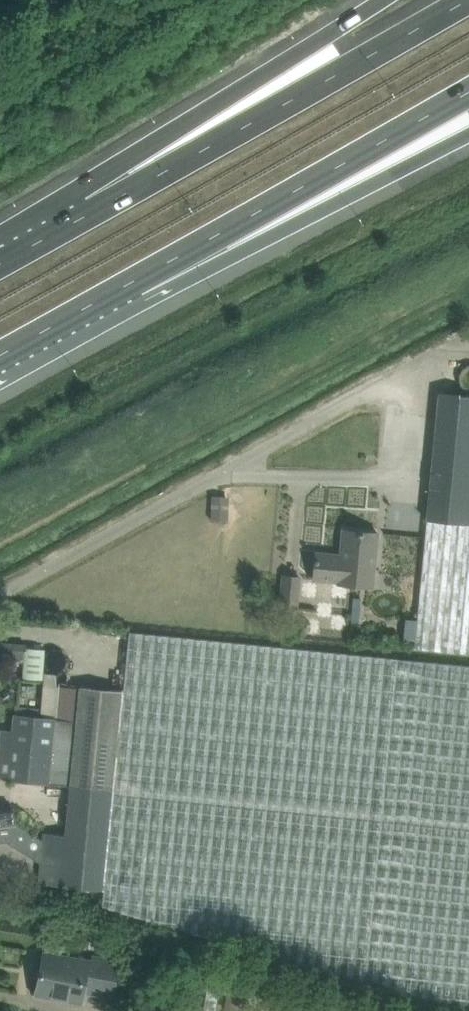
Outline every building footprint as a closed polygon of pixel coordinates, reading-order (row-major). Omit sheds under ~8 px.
[(439,392),(426,520),(415,647),(468,652),(468,395),(439,392)] [(316,552),(313,579),(338,581),(338,583),(372,587),(377,532),(343,529),(341,555),(316,552)] [(299,576),(284,575),(280,607),(296,608),(299,576)] [(360,620),(362,597),(353,596),(352,618),(360,620)] [(130,631),(124,690),(79,685),(56,686),(53,717),(14,712),(12,730),(1,729),(0,741),(0,777),(8,778),(8,779),(71,785),(66,834),(44,832),(38,891),(62,894),(63,885),(105,889),(103,905),(466,1010),(468,1010),(468,664),(130,631)] [(32,676),(40,677),(41,666),(43,666),(44,657),(44,642),(0,641),(0,662),(7,663),(7,658),(33,659),(32,676)] [(17,825),(14,808),(0,810),(0,827),(17,825)] [(94,958),(93,963),(44,953),(36,994),(80,1003),(82,992),(111,998),(118,962),(94,958)]
